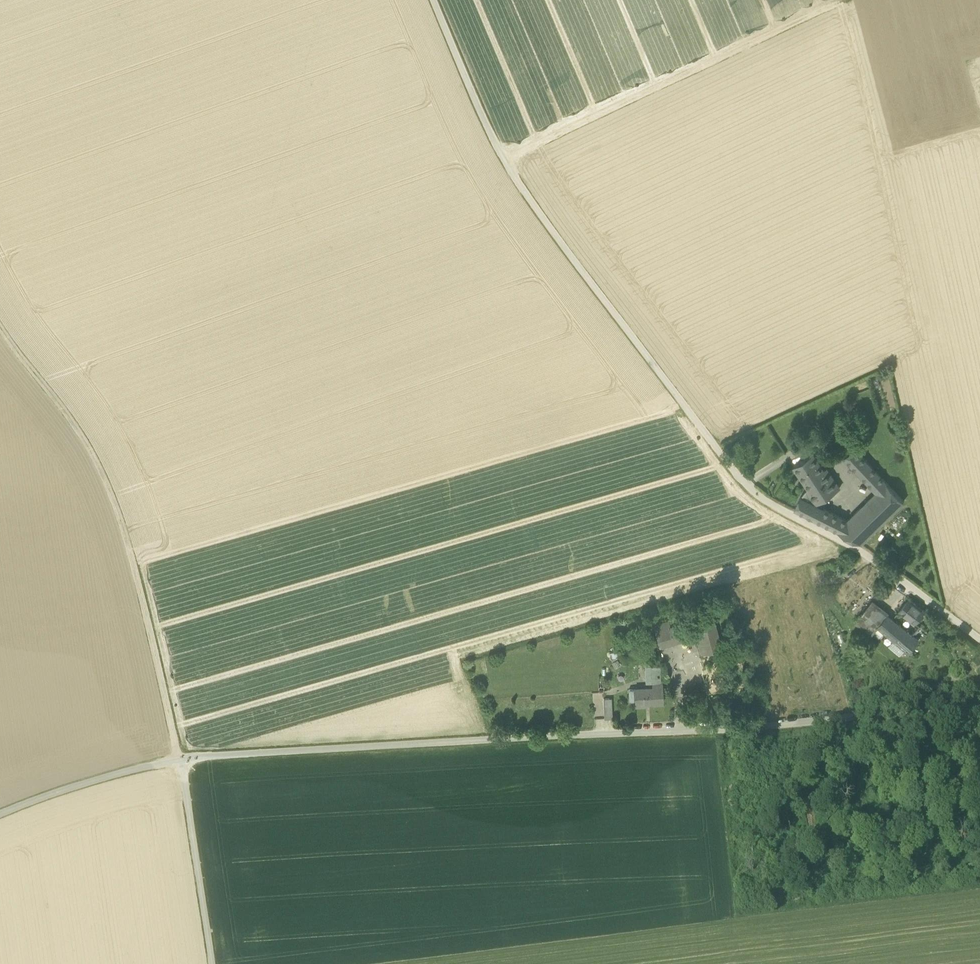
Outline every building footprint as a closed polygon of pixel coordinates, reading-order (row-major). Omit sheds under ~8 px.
[(845,457),(862,475),(871,467),(855,450),(845,457)] [(809,488),(818,502),(839,488),(826,469),(823,471),(813,455),(795,466),(807,484),(809,488)] [(876,472),(871,467),(862,475),(867,481),(876,472)] [(903,501),(876,472),(867,481),(877,492),(847,521),(823,509),(823,510),(815,518),(814,517),(813,518),(862,542),(903,501)] [(809,488),(801,497),(811,502),(814,498),(817,503),(818,502),(809,488)] [(795,509),(807,514),(807,513),(815,506),(816,506),(817,505),(815,504),(811,502),(801,497),(795,509)] [(807,514),(813,518),(814,517),(815,518),(823,510),(823,509),(817,505),(816,506),(815,506),(807,513),(807,514)] [(899,611),(916,623),(925,611),(909,598),(899,611)] [(873,633),(878,626),(888,614),(872,602),(857,620),(873,633)] [(701,654),(702,654),(702,653),(708,652),(722,648),(721,648),(716,630),(717,629),(716,629),(711,611),(711,610),(697,614),(691,616),(691,615),(690,616),(692,621),(670,627),(669,621),(653,626),(659,648),(660,648),(655,632),(669,628),(672,637),(694,631),(696,637),(701,654)] [(917,638),(888,614),(878,626),(885,631),(894,639),(906,648),(908,650),(917,638)] [(878,626),(873,633),(879,638),(885,631),(878,626)] [(655,632),(660,648),(696,637),(694,631),(672,637),(669,628),(655,632)] [(900,655),(906,648),(894,639),(889,646),(900,655)] [(643,666),(645,666),(652,666),(657,665),(656,657),(643,658),(643,666)] [(652,666),(652,683),(662,683),(661,665),(657,665),(652,666)] [(652,688),(635,689),(635,701),(635,706),(646,706),(646,704),(663,703),(662,683),(652,683),(652,688)] [(604,719),(612,718),(611,698),(603,698),(604,719)]
